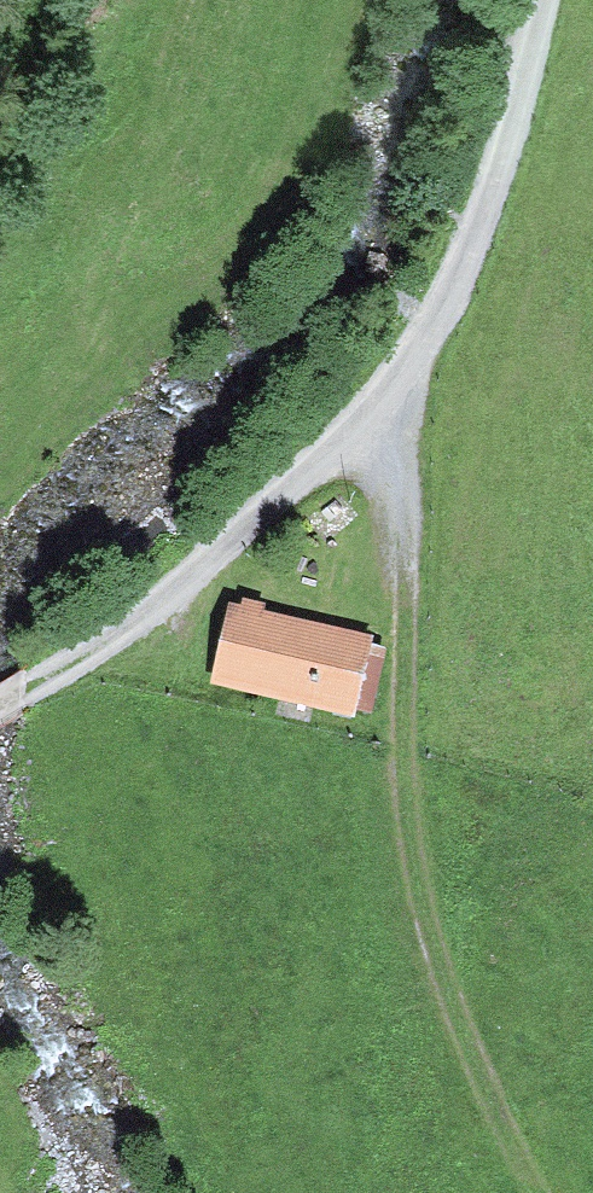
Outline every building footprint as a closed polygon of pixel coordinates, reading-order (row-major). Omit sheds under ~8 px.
[(248,602),(227,677),(368,709),(380,651),(259,622),(263,606),(248,602)]
